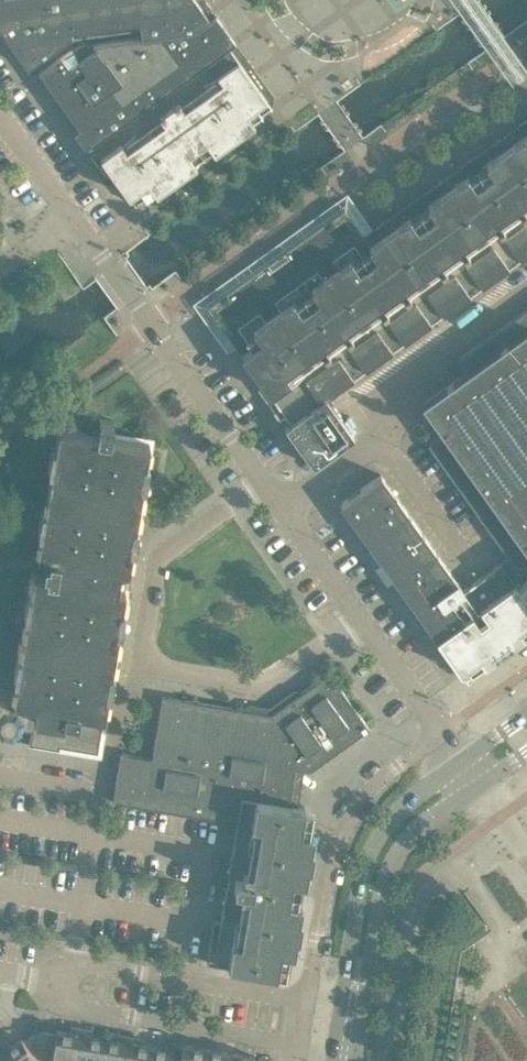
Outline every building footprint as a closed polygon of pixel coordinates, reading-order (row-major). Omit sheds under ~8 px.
[(28,67),(71,36),(140,27),(141,35),(80,42),(62,56),(60,53),(38,69),(91,143),(229,45),(235,40),(216,13),(210,18),(197,0),(0,0),(0,27),(28,67)] [(229,45),(91,143),(86,148),(92,156),(108,145),(111,149),(101,157),(129,196),(148,182),(156,193),(197,164),(195,161),(212,148),(214,151),(255,122),(247,111),(266,97),(229,45)] [(485,284),(526,253),(526,135),(525,132),(485,161),(488,165),(470,178),(467,174),(427,203),(430,207),(412,220),(409,215),(370,243),(344,206),(207,305),(290,421),(284,425),(313,465),(354,436),(326,397),(485,284)] [(459,358),(468,370),(423,403),(444,433),(429,444),(504,549),(518,539),(526,551),(526,309),(459,358)] [(107,694),(107,693),(105,693),(108,670),(111,670),(118,631),(115,630),(119,607),(122,608),(125,587),(117,585),(120,567),(128,568),(132,547),(129,547),(133,524),(135,524),(142,485),(139,484),(143,461),(146,462),(149,441),(111,434),(113,420),(90,416),(88,430),(58,426),(55,446),(57,447),(54,470),(51,469),(44,509),(47,509),(43,532),(40,532),(37,553),(49,555),(48,559),(44,558),(42,568),(46,569),(46,573),(34,571),(30,592),(33,593),(29,616),(27,615),(20,655),(23,655),(19,678),(16,678),(14,690),(0,688),(0,736),(1,738),(12,740),(21,733),(22,728),(31,730),(29,744),(32,744),(59,749),(59,745),(98,752),(107,694)] [(451,572),(381,473),(340,503),(464,677),(526,633),(526,597),(501,561),(463,589),(451,572)] [(504,549),(509,556),(501,561),(526,597),(526,551),(518,539),(504,549)] [(152,757),(120,752),(112,800),(237,821),(241,796),(255,798),(289,803),(295,767),(310,769),(369,727),(329,671),(271,713),(162,695),(152,757)] [(289,803),(255,798),(241,796),(237,821),(216,948),(209,947),(206,961),(277,973),(281,949),(294,951),(302,902),(297,901),(300,880),(305,881),(314,832),(300,830),(305,806),(289,803)] [(38,1029),(45,1060),(51,1060),(76,1060),(82,1026),(70,1025),(69,1031),(56,1029),(56,1032),(38,1029)] [(93,1028),(82,1026),(76,1060),(100,1060),(104,1037),(92,1035),(93,1028)] [(0,1044),(0,1049),(8,1060),(44,1060),(45,1060),(38,1029),(24,1039),(22,1037),(11,1045),(7,1039),(0,1044)] [(117,1032),(116,1039),(104,1037),(100,1060),(124,1060),(129,1034),(117,1032)] [(140,1036),(129,1034),(124,1060),(148,1060),(151,1045),(139,1043),(140,1036)] [(151,1045),(148,1060),(173,1060),(175,1049),(176,1042),(164,1040),(163,1047),(151,1045)] [(175,1049),(173,1060),(253,1060),(254,1055),(182,1043),(181,1050),(175,1049)] [(0,1049),(0,1060),(8,1060),(0,1049)]
